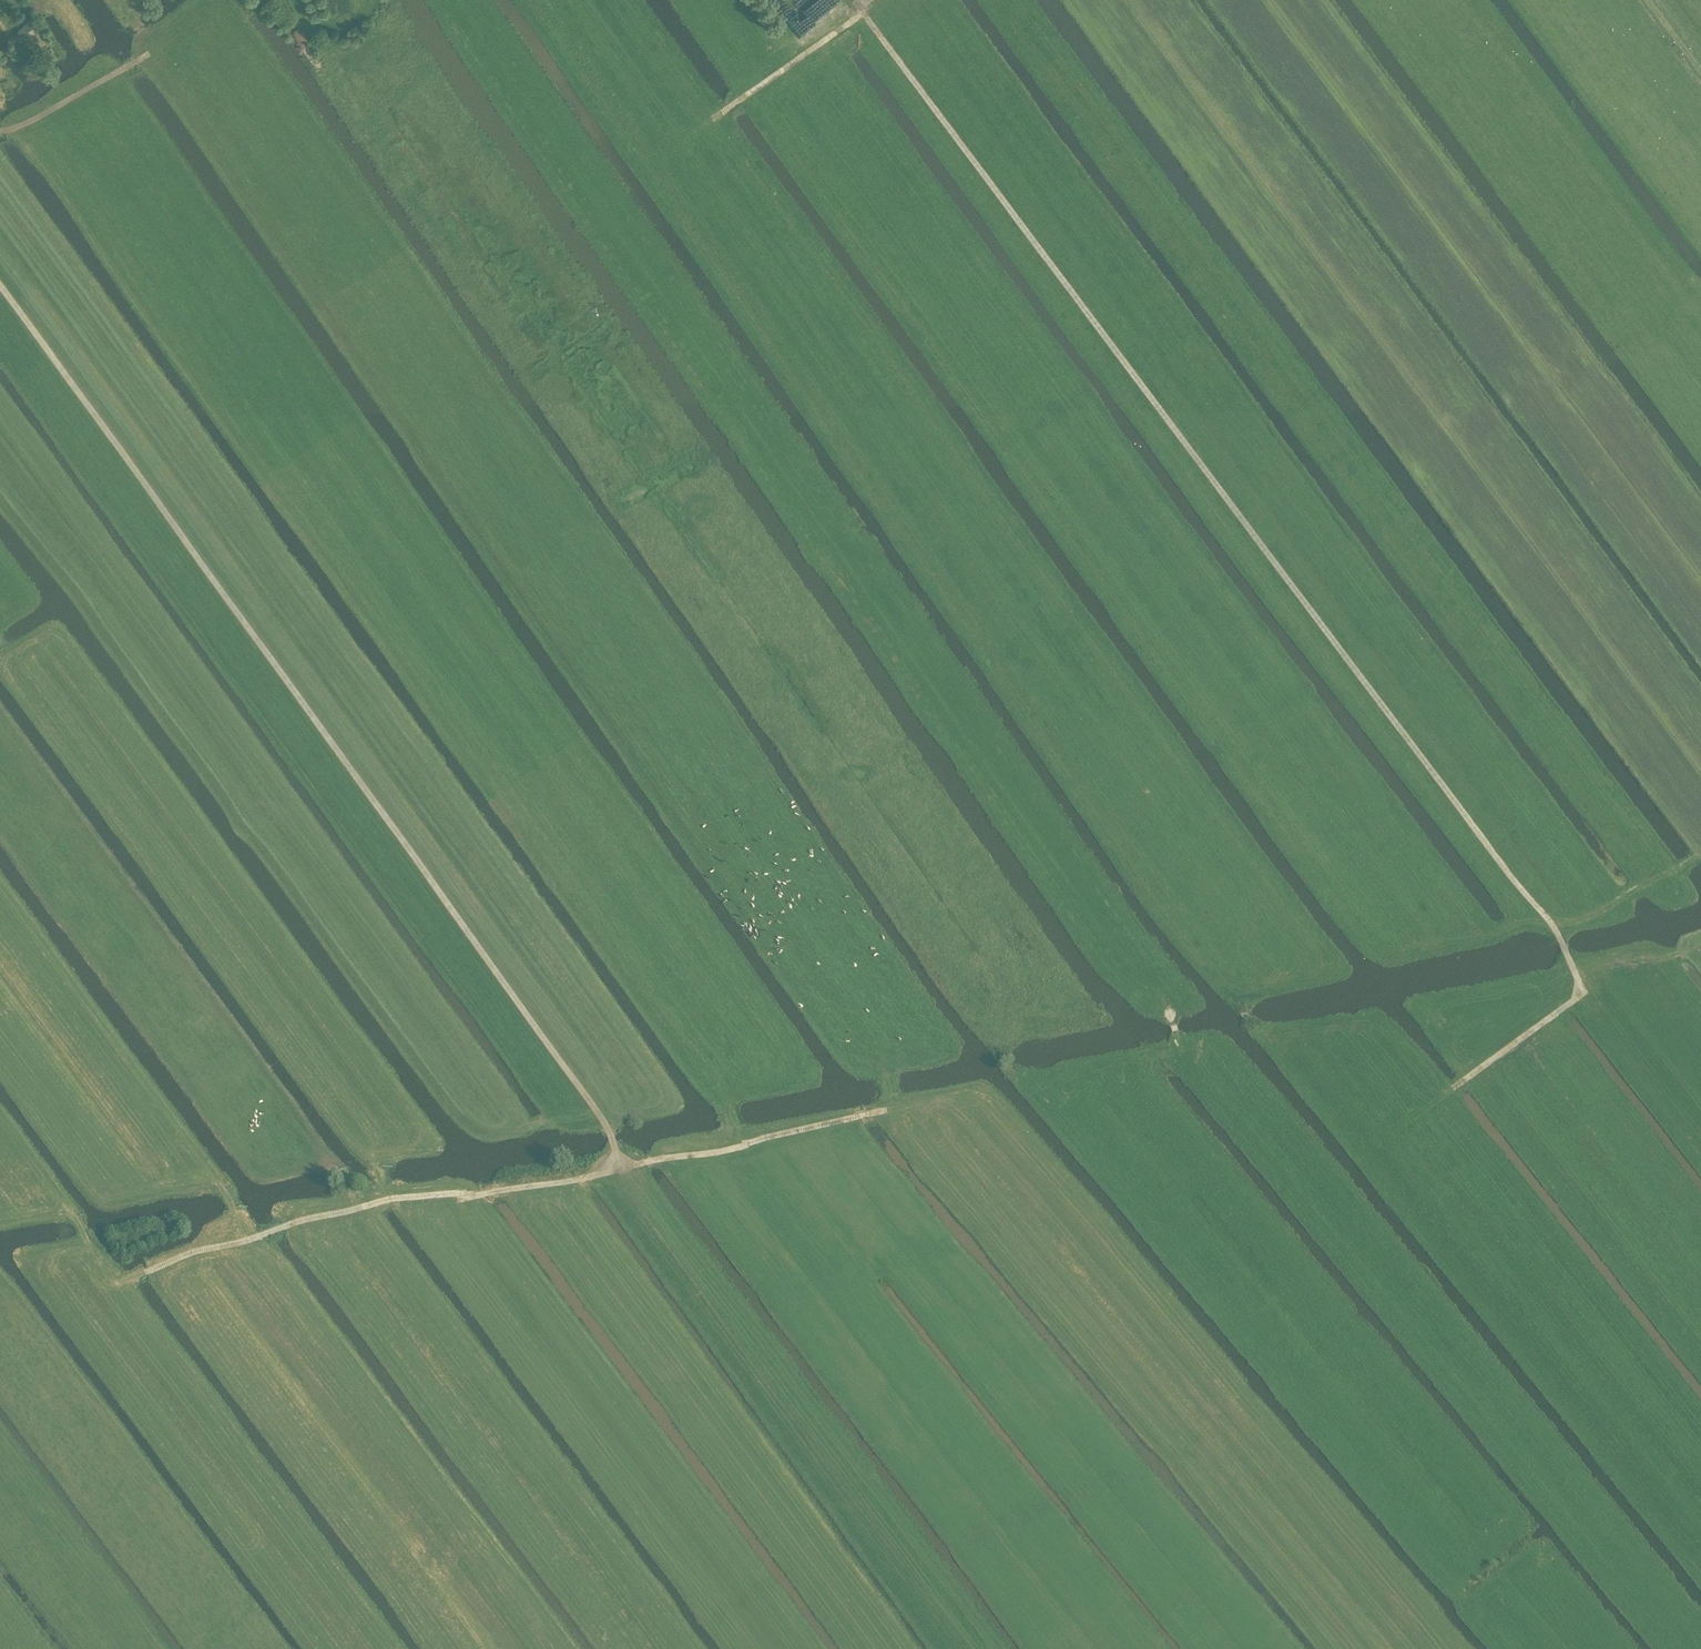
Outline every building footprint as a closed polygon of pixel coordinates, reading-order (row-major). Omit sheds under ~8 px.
[(21,39),(38,24),(27,12),(10,27),(21,39)]
